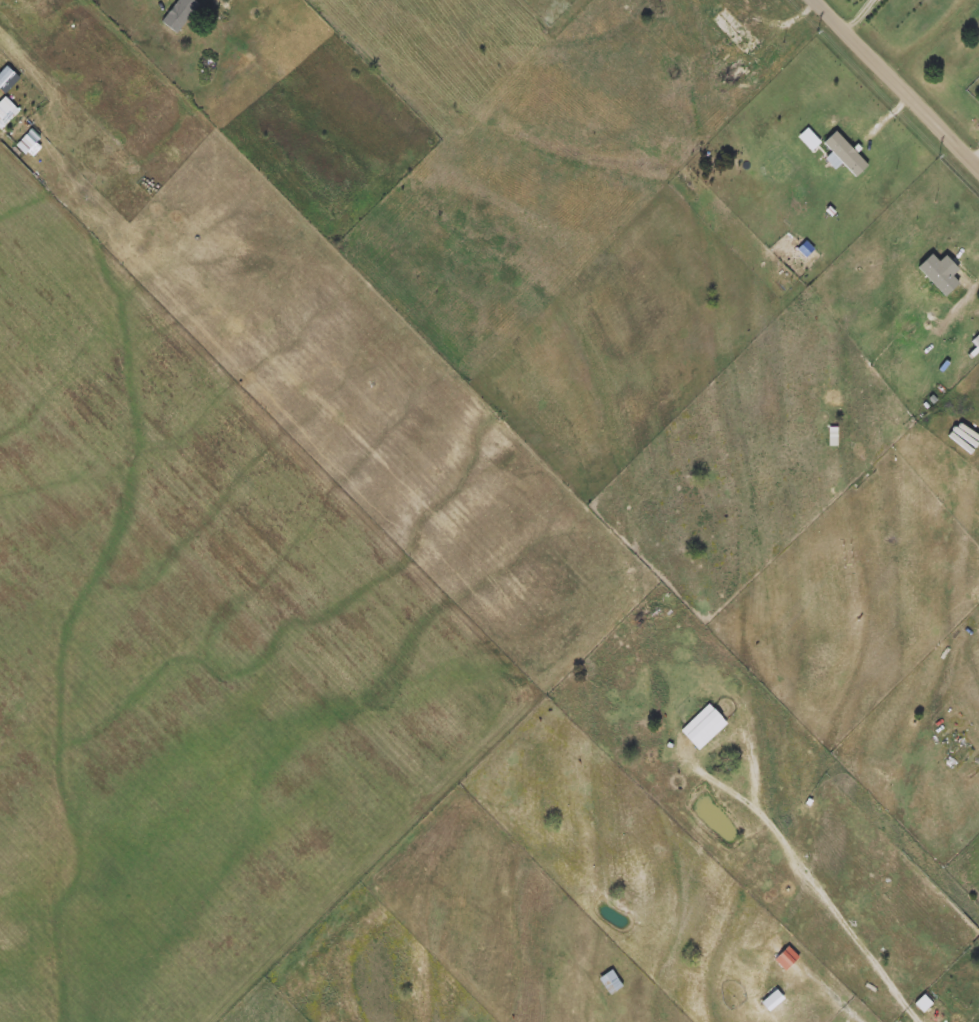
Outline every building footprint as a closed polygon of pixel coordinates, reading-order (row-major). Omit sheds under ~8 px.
[(159,14),(171,0),(199,0),(204,4),(194,16),(187,10),(174,26),(159,14)] [(855,178),(822,144),(836,131),(868,165),(855,178)] [(597,979),(610,970),(621,986),(609,995),(597,979)]
